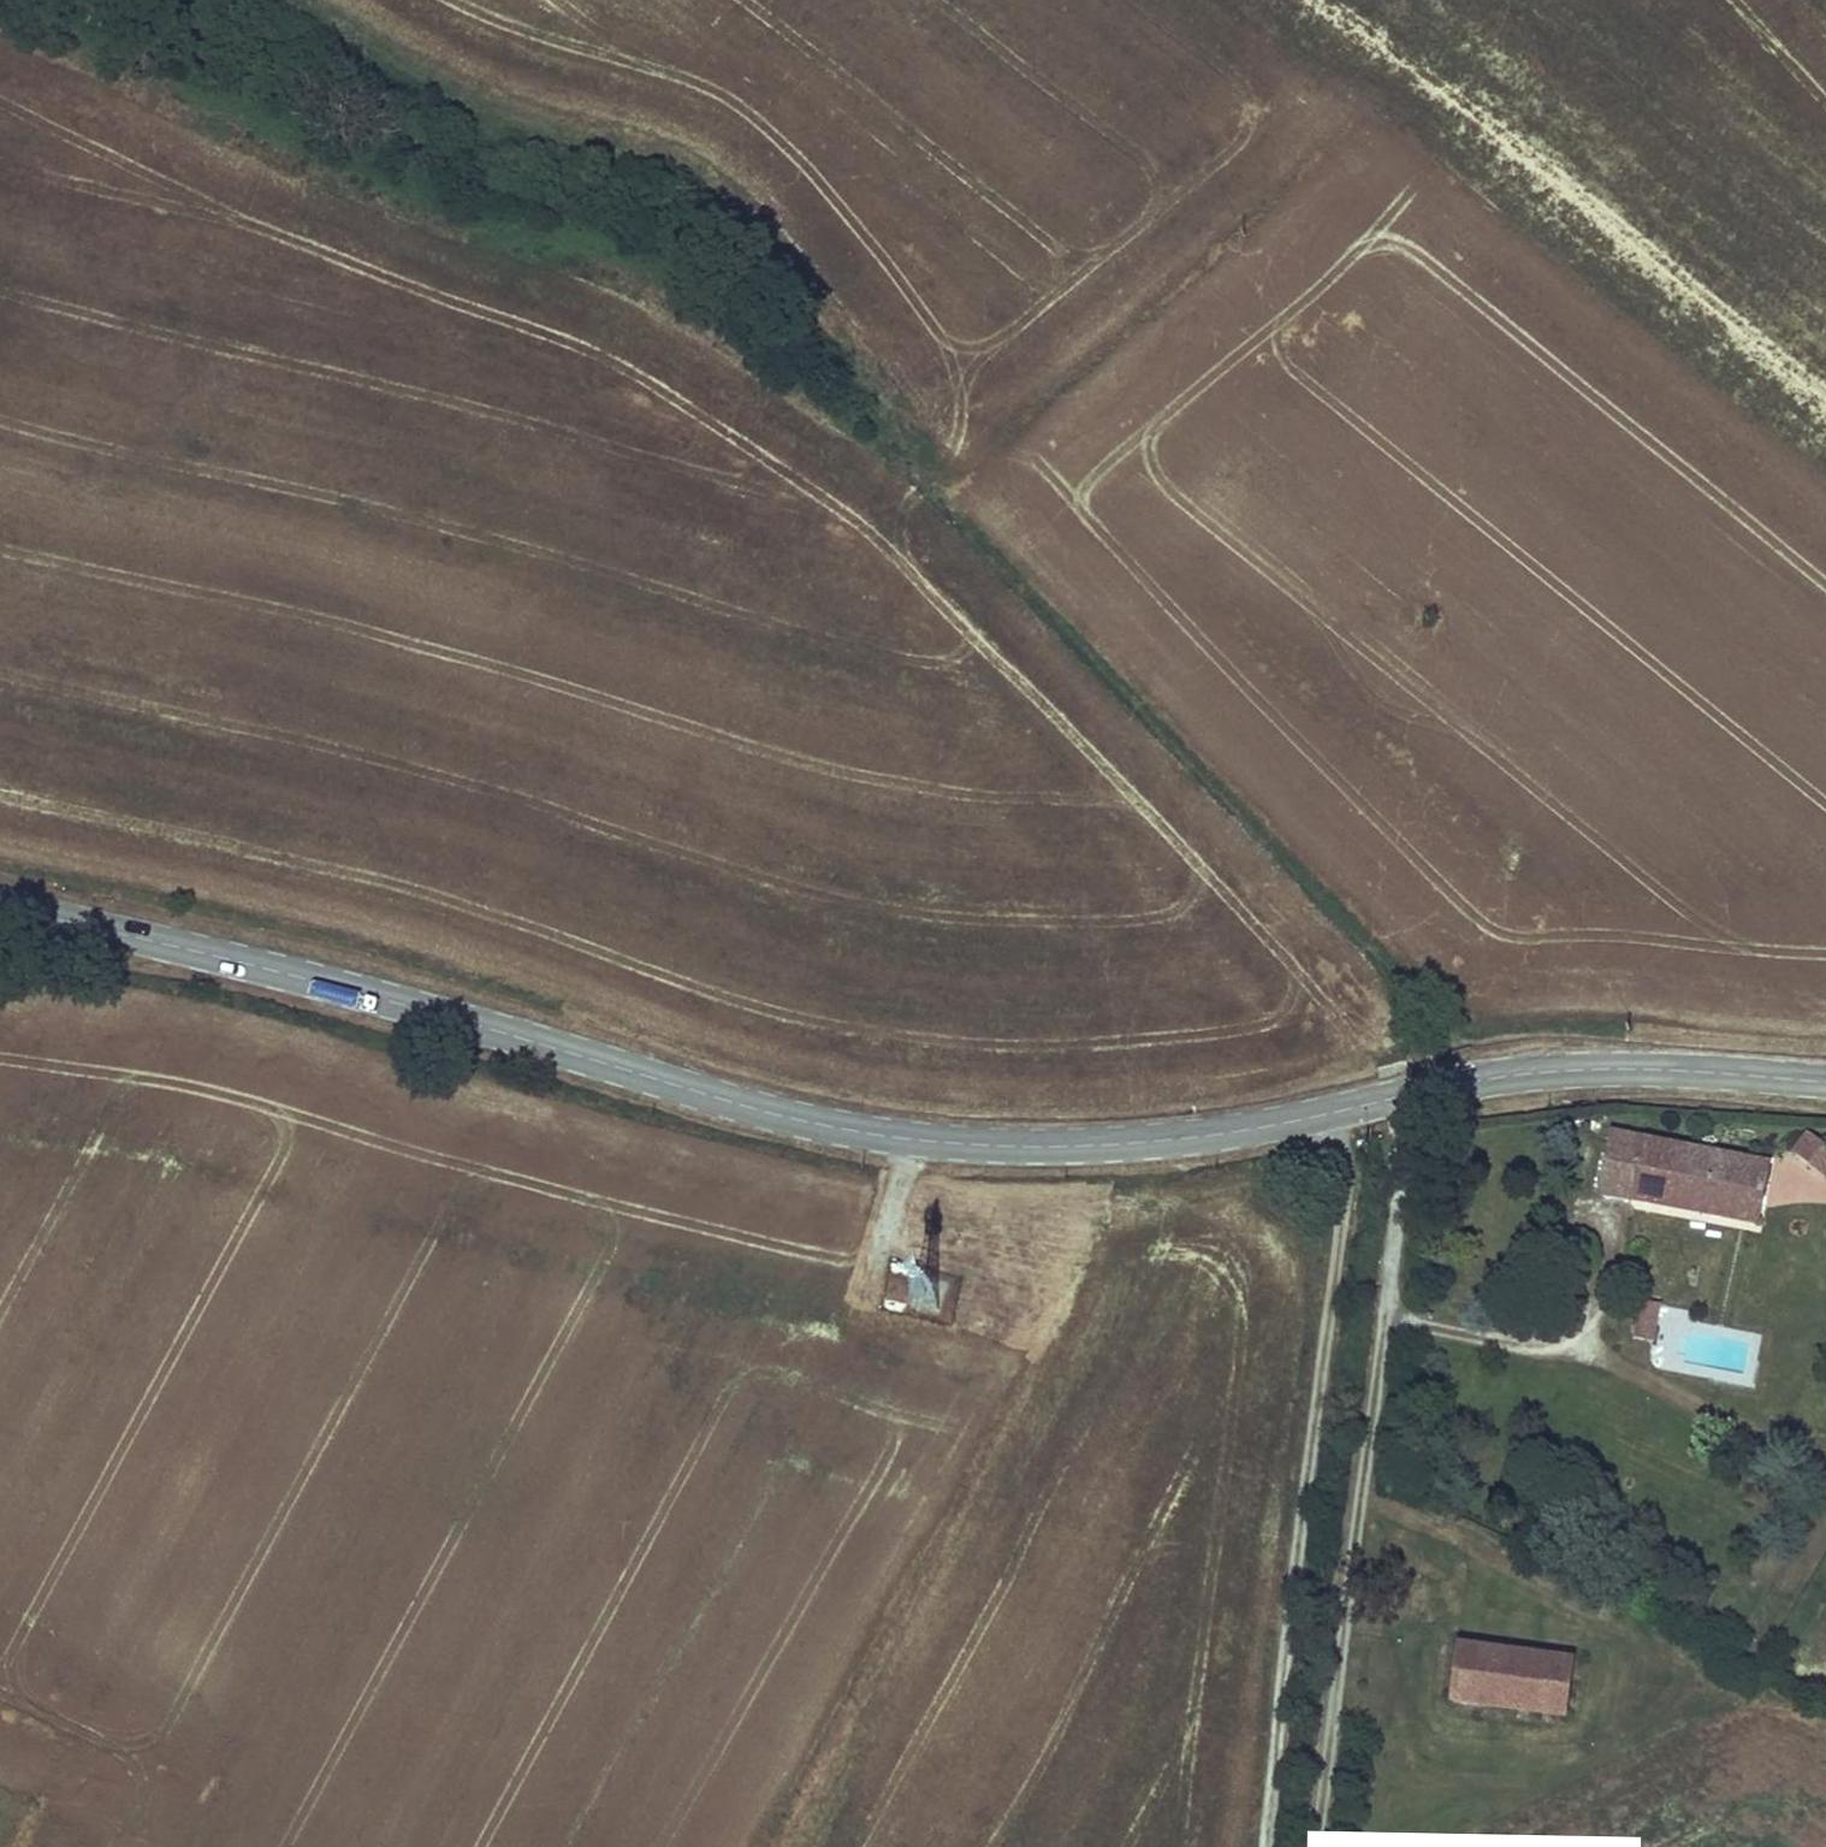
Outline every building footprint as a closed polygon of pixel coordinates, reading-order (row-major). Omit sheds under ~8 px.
[(1825,1176),(1825,1146),(1807,1131),(1792,1150),(1825,1176)] [(1768,1164),(1610,1134),(1598,1194),(1669,1208),(1727,1219),(1732,1220),(1738,1189),(1763,1194),(1768,1164)] [(1326,1174),(1303,1173),(1303,1188),(1325,1188),(1326,1174)] [(1763,1194),(1738,1189),(1732,1220),(1757,1224),(1763,1194)] [(1727,1219),(1669,1208),(1667,1215),(1725,1226),(1727,1219)] [(1658,1305),(1640,1302),(1633,1339),(1651,1343),(1658,1305)] [(1449,1700),(1563,1716),(1572,1657),(1457,1641),(1449,1700)]
